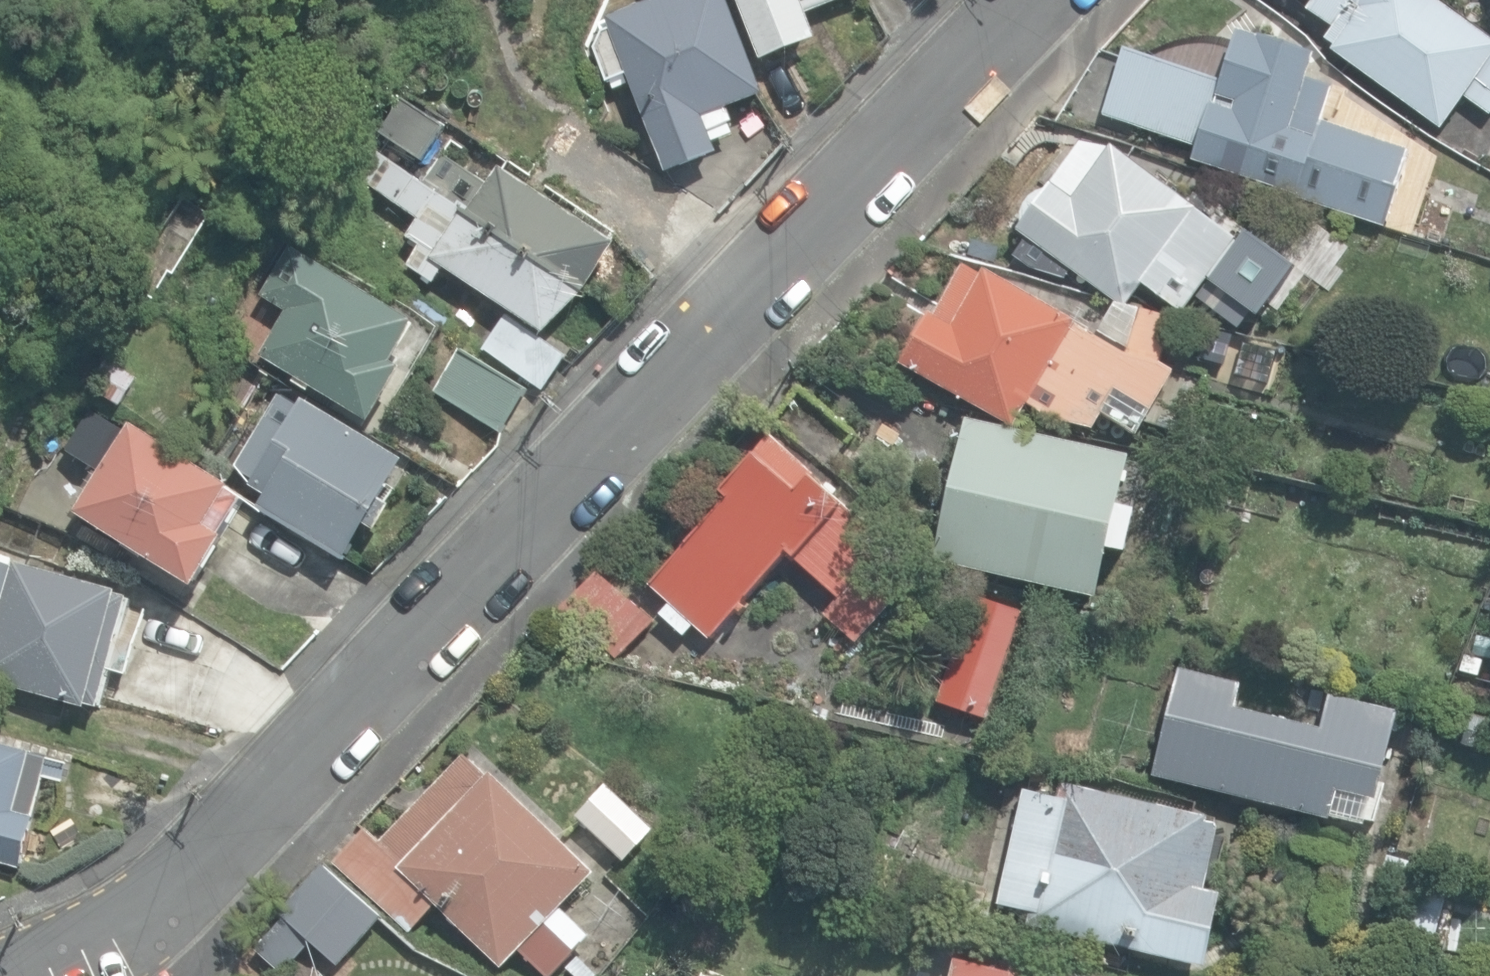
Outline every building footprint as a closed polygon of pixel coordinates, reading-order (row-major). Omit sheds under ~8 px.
[(727,0),(651,0),(651,1),(605,18),(609,28),(602,30),(595,48),(607,81),(626,73),(664,172),(717,152),(712,139),(734,130),(726,108),(763,94),(727,0)] [(761,60),(817,38),(807,11),(836,0),(738,0),(761,60)] [(1440,127),(1464,93),(1489,112),(1489,40),(1434,0),(1313,0),(1313,1),(1307,9),(1333,27),(1326,38),(1336,44),(1332,49),(1440,127)] [(1296,197),(1384,227),(1410,150),(1321,120),(1332,87),(1306,79),(1314,56),(1240,31),(1223,82),(1127,50),(1124,58),(1102,50),(1061,116),(1108,129),(1112,118),(1197,147),(1193,160),(1296,195),(1296,197)] [(383,131),(423,156),(443,125),(403,100),(383,131)] [(420,181),(585,290),(616,242),(500,166),(489,183),(459,164),(470,147),(450,134),(420,181)] [(1140,283),(1181,314),(1237,238),(1113,145),(1104,157),(1082,143),(1017,230),(1124,305),(1140,283)] [(543,331),(585,290),(420,181),(376,152),(361,178),(419,218),(408,236),(433,253),(430,257),(543,331)] [(1455,207),(1408,190),(1394,227),(1442,244),(1455,207)] [(259,355),(370,421),(403,365),(394,360),(417,320),(293,247),(264,295),(268,297),(262,307),(281,318),(259,355)] [(1046,416),(1134,435),(1173,370),(1160,363),(1171,316),(1137,312),(1116,302),(1095,335),(1073,323),(1074,320),(984,270),(982,273),(965,264),(936,315),(930,312),(901,363),(1013,425),(1028,403),(1046,416)] [(499,362),(538,392),(562,360),(506,317),(482,349),(499,362)] [(1486,385),(1489,370),(1489,335),(1463,328),(1450,376),(1486,385)] [(444,385),(507,427),(531,397),(465,354),(444,385)] [(93,385),(122,401),(135,378),(106,361),(93,385)] [(261,505),(349,558),(410,456),(307,394),(302,402),(284,391),(237,470),(269,490),(261,505)] [(934,560),(1098,597),(1110,547),(1126,550),(1136,506),(1120,502),(1131,455),(967,418),(934,560)] [(78,510),(197,584),(227,536),(223,533),(243,500),(229,491),(233,485),(132,423),(78,510)] [(826,613),(856,640),(916,571),(765,439),(721,490),(728,496),(651,584),(672,602),(663,612),(686,632),(693,623),(710,638),(786,550),(840,596),(826,613)] [(240,545),(294,578),(315,543),(261,510),(240,545)] [(0,565),(0,686),(87,709),(88,704),(97,706),(126,598),(118,596),(119,592),(15,564),(14,569),(0,565)] [(561,610),(615,659),(652,619),(598,570),(561,610)] [(938,703),(987,720),(1023,613),(975,594),(938,703)] [(194,647),(121,629),(111,671),(184,689),(194,647)] [(1331,816),(1364,824),(1371,798),(1378,800),(1399,711),(1330,694),(1321,727),(1235,706),(1241,682),(1179,666),(1152,776),(1330,820),(1331,816)] [(49,756),(0,744),(0,863),(21,868),(49,756)] [(546,975),(550,975),(574,951),(544,922),(594,871),(492,771),(487,776),(465,755),(380,842),(364,826),(332,859),(401,927),(430,897),(501,966),(518,948),(546,975)] [(1029,924),(1207,965),(1224,892),(1206,888),(1220,825),(1207,822),(1208,817),(1061,783),(1058,796),(1025,788),(999,903),(1032,910),(1029,924)] [(578,819),(618,858),(650,827),(610,787),(578,819)] [(1419,862),(1398,933),(1431,942),(1452,872),(1419,862)] [(254,946),(283,973),(313,941),(339,964),(381,917),(324,866),(281,914),(282,915),(254,946)] [(575,975),(595,975),(597,973),(577,954),(565,967),(575,975)] [(955,958),(951,975),(1028,975),(955,958)]
